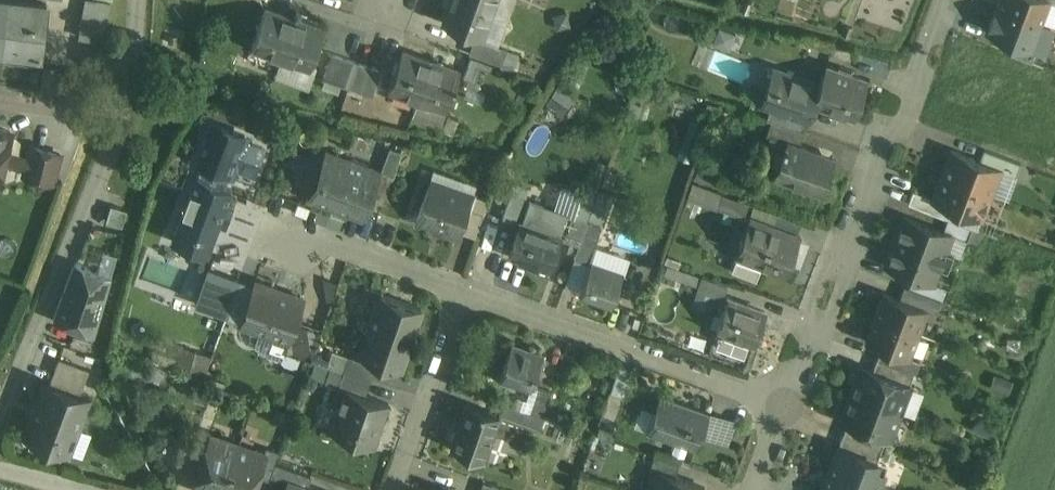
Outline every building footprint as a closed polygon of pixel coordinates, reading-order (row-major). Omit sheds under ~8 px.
[(3,0),(0,0),(0,50),(41,56),(47,5),(3,0)] [(99,0),(86,0),(79,37),(103,42),(110,2),(99,0)] [(477,0),(452,0),(445,20),(483,34),(493,6),(477,0)] [(998,6),(1043,23),(1051,0),(1000,0),(998,6)] [(1043,23),(998,6),(989,29),(1034,46),(1043,23)] [(295,17),(264,7),(251,45),(281,55),(295,17)] [(324,27),(295,17),(281,55),(312,65),(324,27)] [(501,66),(512,70),(518,53),(507,49),(475,38),(470,53),(502,64),(501,66)] [(432,59),(404,49),(390,87),(418,97),(432,59)] [(332,52),(324,76),(338,81),(347,57),(332,52)] [(484,60),(471,56),(464,75),(477,80),(484,60)] [(358,61),(347,57),(338,81),(349,85),(358,61)] [(460,70),(432,59),(418,97),(446,108),(460,70)] [(369,65),(358,61),(349,85),(360,89),(369,65)] [(381,69),(369,65),(360,89),(373,94),(381,69)] [(868,80),(826,66),(820,84),(826,87),(820,105),(856,117),(862,98),(868,80)] [(820,84),(781,70),(776,83),(768,87),(763,102),(772,106),(808,118),(814,103),(820,105),(826,87),(820,84)] [(559,86),(549,101),(566,112),(576,96),(559,86)] [(808,118),(772,106),(767,118),(772,120),(804,131),(808,118)] [(804,131),(772,120),(767,135),(789,142),(800,145),(805,131),(804,131)] [(246,135),(210,122),(195,161),(231,175),(236,162),(255,170),(263,148),(244,141),(246,135)] [(274,129),(263,124),(260,134),(270,138),(274,129)] [(288,133),(274,127),(274,129),(270,138),(270,139),(284,145),(288,133)] [(0,129),(0,174),(11,131),(0,129)] [(800,145),(789,142),(788,144),(787,143),(786,146),(787,147),(778,175),(812,187),(812,186),(825,191),(837,158),(800,145)] [(61,153),(33,146),(25,174),(53,181),(61,153)] [(1022,162),(985,149),(981,160),(1001,168),(1001,169),(1017,175),(1022,162)] [(981,160),(952,150),(943,174),(992,193),(1001,169),(1001,168),(981,160)] [(382,171),(332,152),(324,173),(323,173),(322,176),(323,177),(315,198),(365,217),(371,198),(382,171)] [(395,176),(382,171),(371,198),(384,203),(395,176)] [(992,193),(943,174),(934,197),(934,198),(950,205),(946,217),(949,218),(973,227),(977,229),(982,217),(992,193)] [(473,193),(432,179),(417,221),(458,235),(473,193)] [(511,192),(503,189),(497,203),(506,206),(511,192)] [(934,197),(914,189),(909,203),(945,217),(946,217),(950,205),(934,198),(934,197)] [(526,197),(511,192),(506,206),(502,216),(516,221),(526,197)] [(749,203),(724,194),(719,208),(744,217),(749,203)] [(477,195),(463,232),(476,236),(489,199),(477,195)] [(710,216),(712,201),(688,198),(686,213),(710,216)] [(128,212),(112,207),(107,223),(123,228),(128,212)] [(235,221),(203,210),(198,225),(229,236),(235,221)] [(944,230),(904,215),(886,264),(913,274),(934,282),(953,234),(944,230)] [(574,216),(565,238),(579,243),(583,232),(587,221),(574,216)] [(801,236),(750,218),(737,255),(739,256),(733,271),(758,280),(764,265),(788,273),(801,236)] [(973,227),(949,218),(944,230),(953,234),(968,240),(973,227)] [(561,237),(521,221),(509,253),(535,263),(537,258),(548,262),(545,267),(547,268),(556,244),(558,245),(561,237)] [(601,226),(587,221),(583,232),(597,237),(601,226)] [(198,225),(197,225),(182,265),(217,277),(218,275),(216,274),(224,250),(227,251),(231,237),(229,236),(198,225)] [(597,237),(583,232),(579,243),(574,257),(588,262),(597,237)] [(624,273),(593,263),(589,274),(588,273),(581,294),(613,305),(624,273)] [(111,277),(76,264),(54,319),(95,335),(111,277)] [(703,276),(669,264),(665,274),(700,286),(703,276)] [(934,282),(913,274),(909,286),(945,300),(950,288),(934,282)] [(728,285),(703,276),(700,286),(699,289),(713,295),(723,298),(728,285)] [(304,297),(256,281),(241,324),(289,341),(296,319),(304,297)] [(713,295),(699,289),(694,304),(708,309),(713,295)] [(929,308),(885,291),(875,315),(920,332),(929,308)] [(423,308),(381,294),(360,355),(401,369),(423,308)] [(765,312),(728,299),(717,330),(718,330),(716,336),(719,337),(716,345),(745,356),(750,341),(756,343),(762,326),(760,326),(765,312)] [(920,332),(875,315),(866,340),(911,357),(920,332)] [(323,329),(296,319),(289,341),(286,350),(313,359),(323,329)] [(1018,338),(1008,338),(1008,348),(1017,348),(1018,338)] [(541,355),(512,344),(500,376),(531,387),(542,355),(541,354),(541,355)] [(212,357),(179,345),(172,366),(204,378),(212,357)] [(377,364),(350,355),(344,371),(371,380),(377,364)] [(90,369),(60,357),(50,384),(80,395),(90,369)] [(915,372),(878,358),(873,370),(910,384),(915,372)] [(344,371),(316,361),(310,376),(339,386),(344,371)] [(873,370),(862,366),(852,393),(901,411),(911,385),(910,384),(873,370)] [(371,380),(344,371),(339,386),(345,389),(346,388),(366,395),(371,380)] [(181,379),(163,372),(157,391),(175,397),(181,379)] [(1013,381),(1001,377),(996,389),(1008,393),(1013,381)] [(50,384),(45,382),(25,435),(70,452),(89,399),(50,384)] [(549,390),(537,386),(528,410),(541,414),(549,390)] [(366,395),(346,388),(345,389),(331,430),(374,445),(389,403),(366,395)] [(610,390),(598,421),(613,427),(624,395),(610,390)] [(901,411),(852,393),(843,419),(849,421),(887,436),(891,437),(901,411)] [(708,412),(660,396),(655,410),(660,412),(654,430),(649,428),(648,429),(696,446),(708,412)] [(499,414),(467,403),(451,448),(465,453),(468,447),(485,453),(498,415),(499,414)] [(528,410),(508,403),(503,416),(540,429),(545,416),(541,414),(528,410)] [(887,436),(849,421),(844,433),(883,448),(887,436)] [(213,434),(199,429),(191,451),(205,456),(212,436),(213,434)] [(883,448),(844,433),(840,445),(878,460),(883,448)] [(212,436),(205,456),(195,486),(207,489),(223,489),(239,445),(212,436)] [(239,445),(223,489),(251,489),(257,474),(264,454),(239,445)] [(267,445),(264,454),(257,474),(270,479),(280,450),(267,445)] [(840,445),(830,472),(878,489),(885,474),(875,470),(879,460),(878,460),(840,445)] [(680,464),(656,455),(651,469),(656,470),(676,477),(680,464)] [(312,474),(277,462),(272,475),(288,481),(288,480),(307,486),(312,474)] [(656,470),(649,489),(705,489),(706,487),(676,477),(656,470)] [(830,472),(823,489),(878,489),(830,472)] [(288,480),(288,481),(285,489),(318,489),(307,486),(288,480)] [(483,481),(480,489),(508,489),(483,481)]
